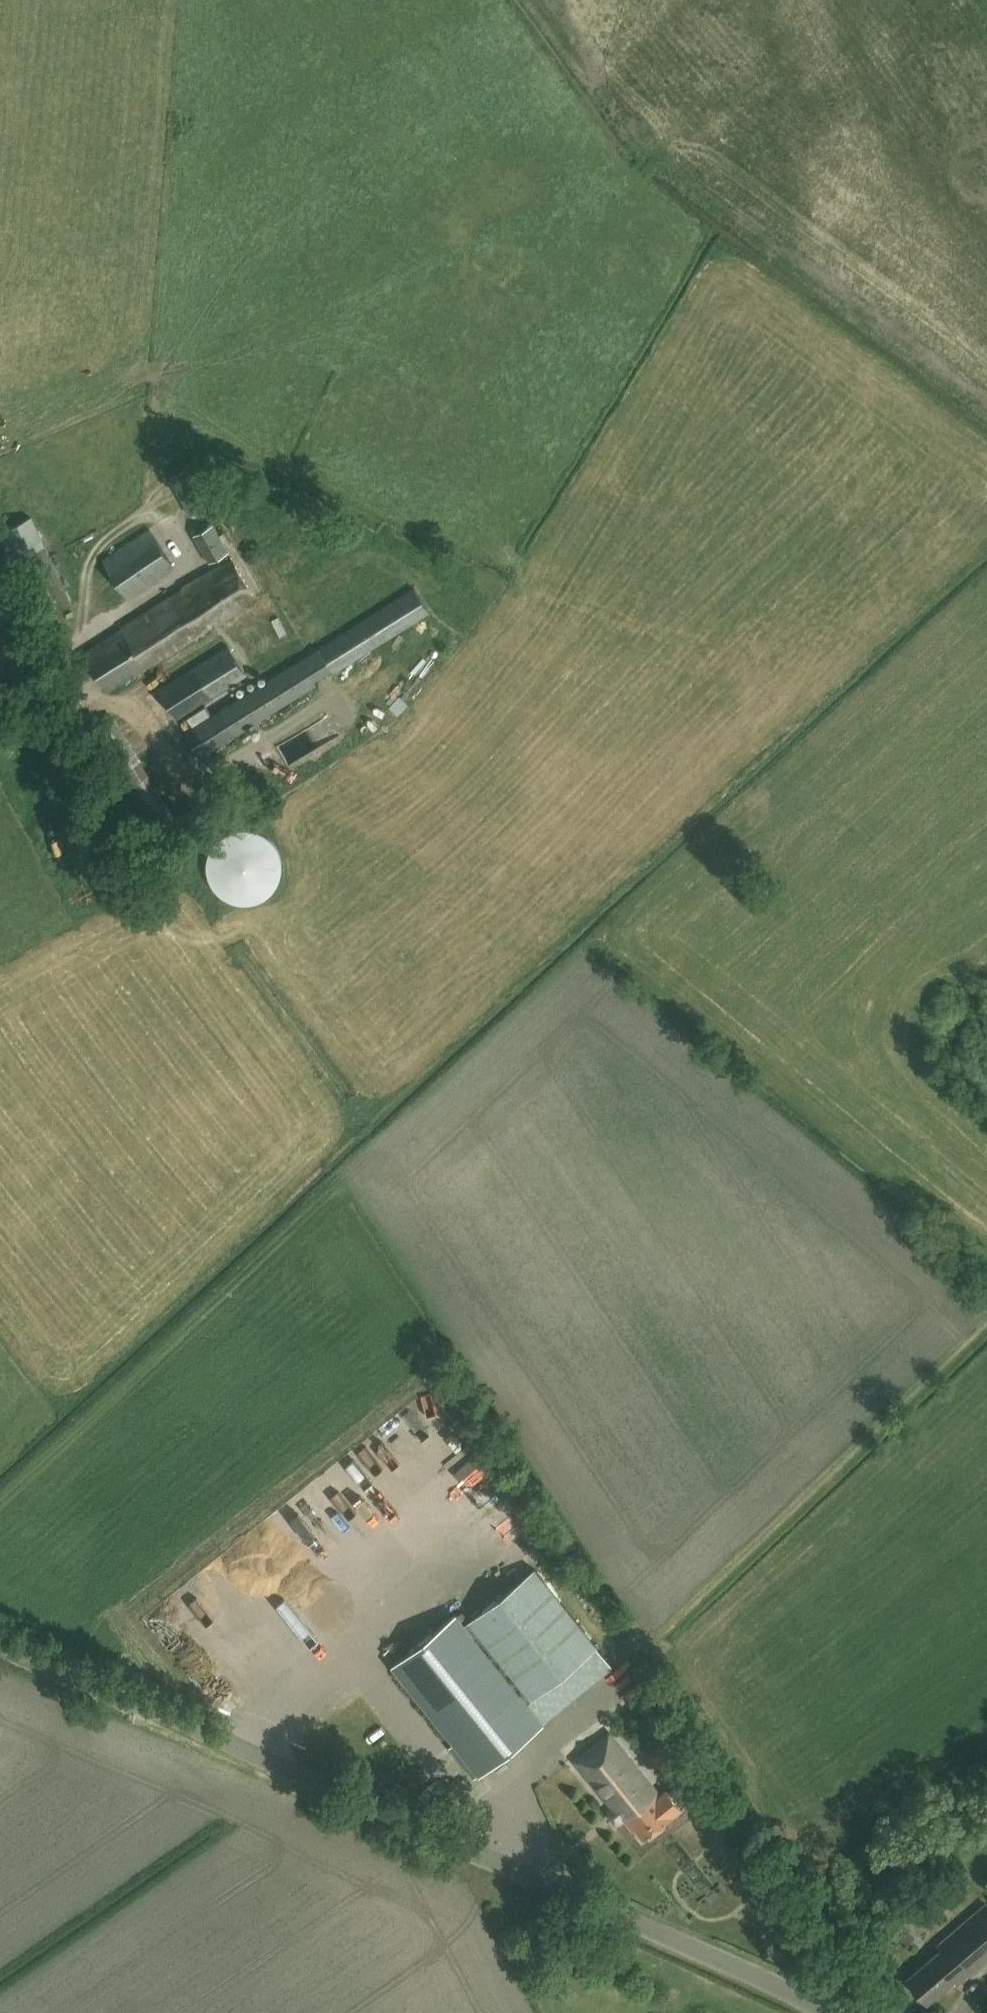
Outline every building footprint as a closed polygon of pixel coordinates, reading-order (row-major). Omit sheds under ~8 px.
[(45,614),(70,602),(30,515),(4,527),(45,614)] [(192,534),(208,562),(228,550),(212,522),(192,534)] [(149,529),(102,559),(128,597),(171,568),(172,564),(149,529)] [(185,590),(83,653),(107,691),(255,598),(233,559),(197,581),(196,579),(183,587),(185,590)] [(413,587),(318,646),(334,672),(429,612),(413,587)] [(226,646),(158,689),(176,717),(244,674),(226,646)] [(298,658),(185,731),(201,756),(314,683),(298,658)] [(329,720),(311,734),(319,745),(337,730),(329,720)] [(280,873),(281,866),(280,858),(278,851),(275,845),(270,839),(264,835),(258,831),(251,829),(243,828),(236,829),(229,831),(222,835),(217,839),(212,845),(209,851),(206,858),(206,866),(206,873),(209,880),(212,887),(217,892),(222,897),(229,901),(236,903),(243,903),(251,903),(258,901),(264,897),(270,892),(275,887),(278,880),(280,873)] [(344,1512),(367,1538),(385,1522),(362,1496),(344,1512)] [(542,1722),(526,1702),(579,1660),(595,1679),(612,1666),(534,1568),(464,1624),(456,1614),(392,1664),(479,1773),(542,1722)] [(623,1690),(609,1698),(615,1707),(629,1699),(623,1690)] [(660,1794),(610,1733),(575,1760),(614,1809),(617,1807),(643,1839),(671,1816),(681,1807),(666,1789),(660,1794)] [(664,1768),(678,1754),(663,1738),(649,1753),(664,1768)] [(902,1942),(907,1939),(914,1948),(923,1941),(917,1931),(927,1924),(904,1893),(880,1912),(902,1942)] [(986,1903),(938,1944),(942,1949),(907,1979),(927,2002),(956,1977),(959,1982),(961,1980),(960,1978),(966,1973),(968,1975),(986,1958),(986,1904),(986,1903)]
